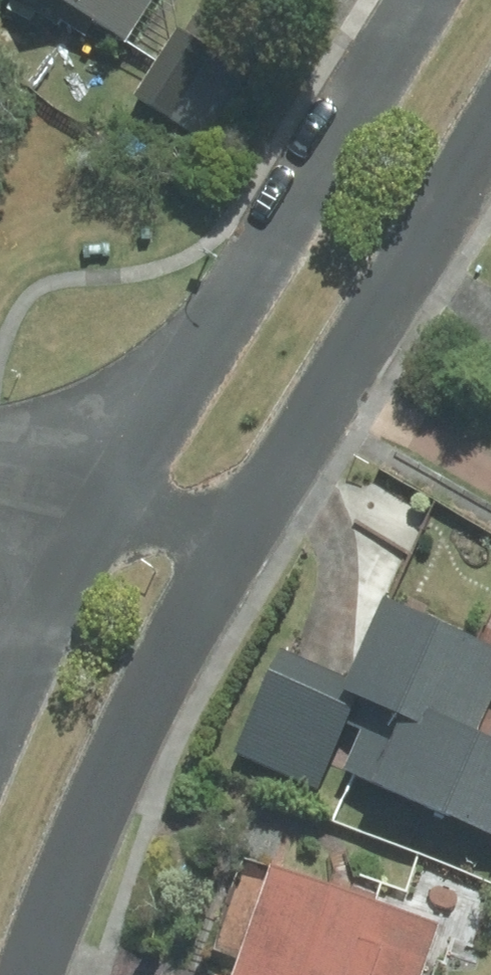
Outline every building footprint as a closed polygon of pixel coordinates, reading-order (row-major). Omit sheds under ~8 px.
[(60,28),(64,22),(93,40),(102,26),(132,45),(162,0),(17,0),(60,28)] [(253,77),(181,29),(139,93),(210,140),(253,77)] [(394,601),(357,683),(288,652),(240,757),(321,793),(333,765),(483,833),(480,840),(490,845),(490,645),(394,601)] [(281,872),(247,974),(430,974),(447,926),(281,872)]
